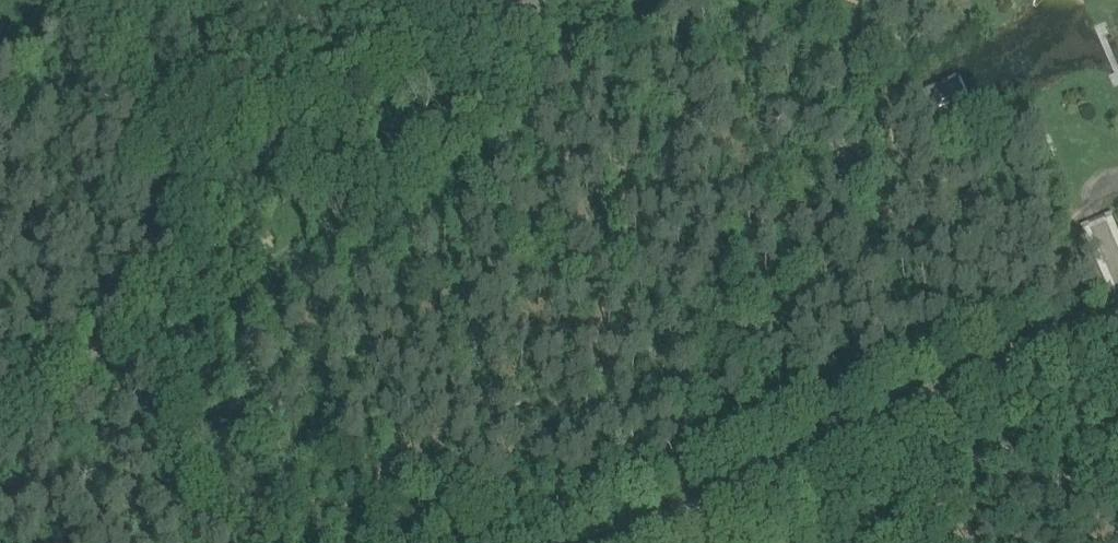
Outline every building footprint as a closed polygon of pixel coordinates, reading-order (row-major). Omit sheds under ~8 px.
[(1097,252),(1117,248),(1117,233),(1115,218),(1091,223),(1097,252)]
